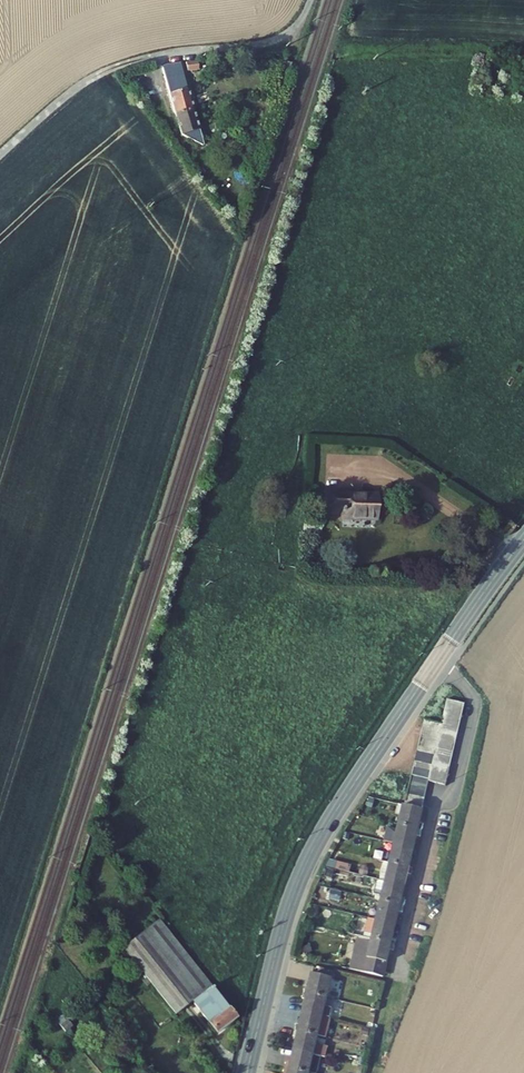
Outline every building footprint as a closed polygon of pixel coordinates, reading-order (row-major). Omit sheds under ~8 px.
[(203,69),(202,62),(191,62),(193,71),(203,69)] [(183,64),(164,67),(175,115),(193,112),(189,90),(185,91),(183,79),(186,78),(183,64)] [(200,144),(193,112),(175,115),(179,134),(200,144)] [(374,521),(375,495),(344,495),(344,491),(326,491),(325,515),(341,515),(341,520),(374,521)] [(444,705),(462,709),(463,702),(446,696),(446,697),(444,705)] [(442,713),(460,717),(462,709),(444,705),(442,713)] [(458,724),(460,717),(442,713),(441,721),(458,724)] [(431,719),(424,717),(423,718),(424,718),(422,725),(439,729),(441,721),(431,719)] [(456,733),(458,724),(441,721),(439,729),(456,733)] [(439,729),(422,725),(420,733),(437,737),(439,729)] [(437,737),(454,741),(456,733),(439,729),(437,737)] [(419,741),(436,745),(437,737),(420,733),(419,741)] [(453,749),(454,741),(437,737),(436,745),(453,749)] [(436,745),(419,741),(415,758),(432,761),(441,763),(449,765),(453,749),(436,745)] [(413,766),(430,770),(432,761),(415,758),(413,766)] [(441,763),(432,761),(430,770),(429,778),(437,780),(441,763)] [(449,765),(441,763),(437,780),(445,781),(445,782),(446,782),(449,765)] [(429,778),(430,770),(413,766),(412,773),(411,773),(411,774),(429,778)] [(429,778),(411,774),(410,782),(427,786),(429,778)] [(427,786),(410,782),(408,789),(425,794),(427,786)] [(424,802),(425,794),(408,789),(406,798),(423,802),(424,802)] [(406,802),(401,821),(427,826),(429,820),(424,819),(427,806),(423,806),(406,802)] [(396,840),(417,845),(420,832),(425,834),(427,826),(401,821),(400,826),(390,824),(386,837),(396,840)] [(417,845),(396,840),(392,859),(416,864),(418,858),(414,858),(417,845)] [(392,859),(386,858),(381,875),(387,877),(409,882),(412,869),(415,870),(416,864),(392,859)] [(382,896),(407,902),(408,897),(405,896),(409,882),(387,877),(382,896)] [(407,902),(382,896),(377,916),(399,921),(402,908),(405,909),(407,902)] [(399,921),(377,916),(366,914),(362,932),(372,935),(398,940),(399,936),(396,935),(399,921)] [(156,916),(120,945),(173,1011),(191,997),(209,982),(156,916)] [(364,936),(359,953),(389,959),(393,946),(396,947),(398,940),(372,935),(372,937),(364,936)] [(356,955),(353,967),(385,974),(389,959),(359,953),(359,956),(356,955)] [(306,984),(306,991),(331,997),(336,976),(314,971),(311,985),(306,984)] [(209,982),(191,997),(219,1033),(238,1017),(210,981),(209,982)] [(331,997),(306,991),(302,998),(308,1000),(305,1011),(326,1016),(331,997)] [(326,1016),(305,1011),(303,1023),(297,1022),(298,1029),(323,1035),(332,1037),(336,1019),(326,1016)] [(321,1043),(323,1035),(298,1029),(293,1037),(300,1039),(297,1050),(318,1055),(330,1058),(333,1046),(321,1043)] [(297,1050),(294,1063),(288,1061),(289,1069),(306,1072),(314,1072),(318,1055),(297,1050)]
